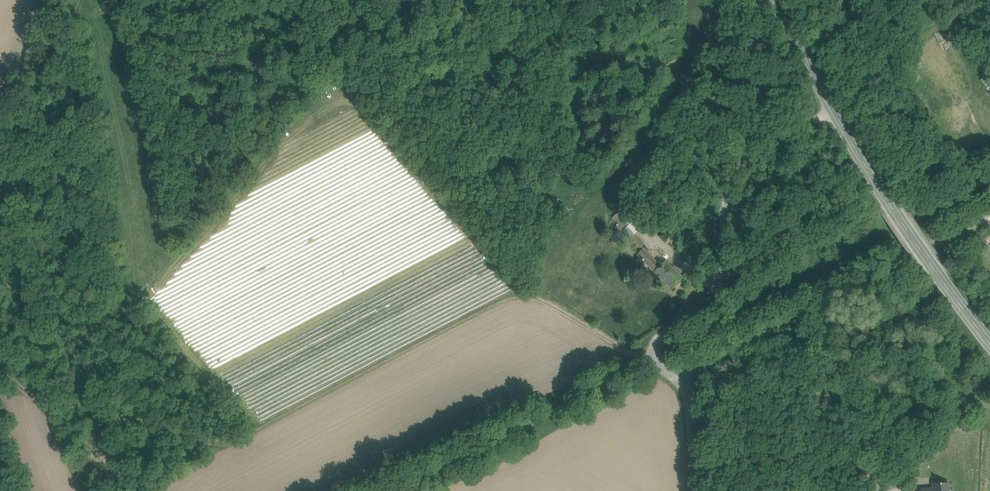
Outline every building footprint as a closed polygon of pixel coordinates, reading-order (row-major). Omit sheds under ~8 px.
[(627,215),(616,227),(622,233),(633,221),(627,215)] [(631,233),(625,240),(630,245),(629,245),(636,251),(643,244),(631,233)] [(663,264),(644,247),(637,254),(655,272),(663,264)] [(684,277),(666,260),(663,264),(655,272),(673,288),(684,277)] [(933,483),(933,489),(921,489),(921,490),(949,490),(948,483),(933,483)]
